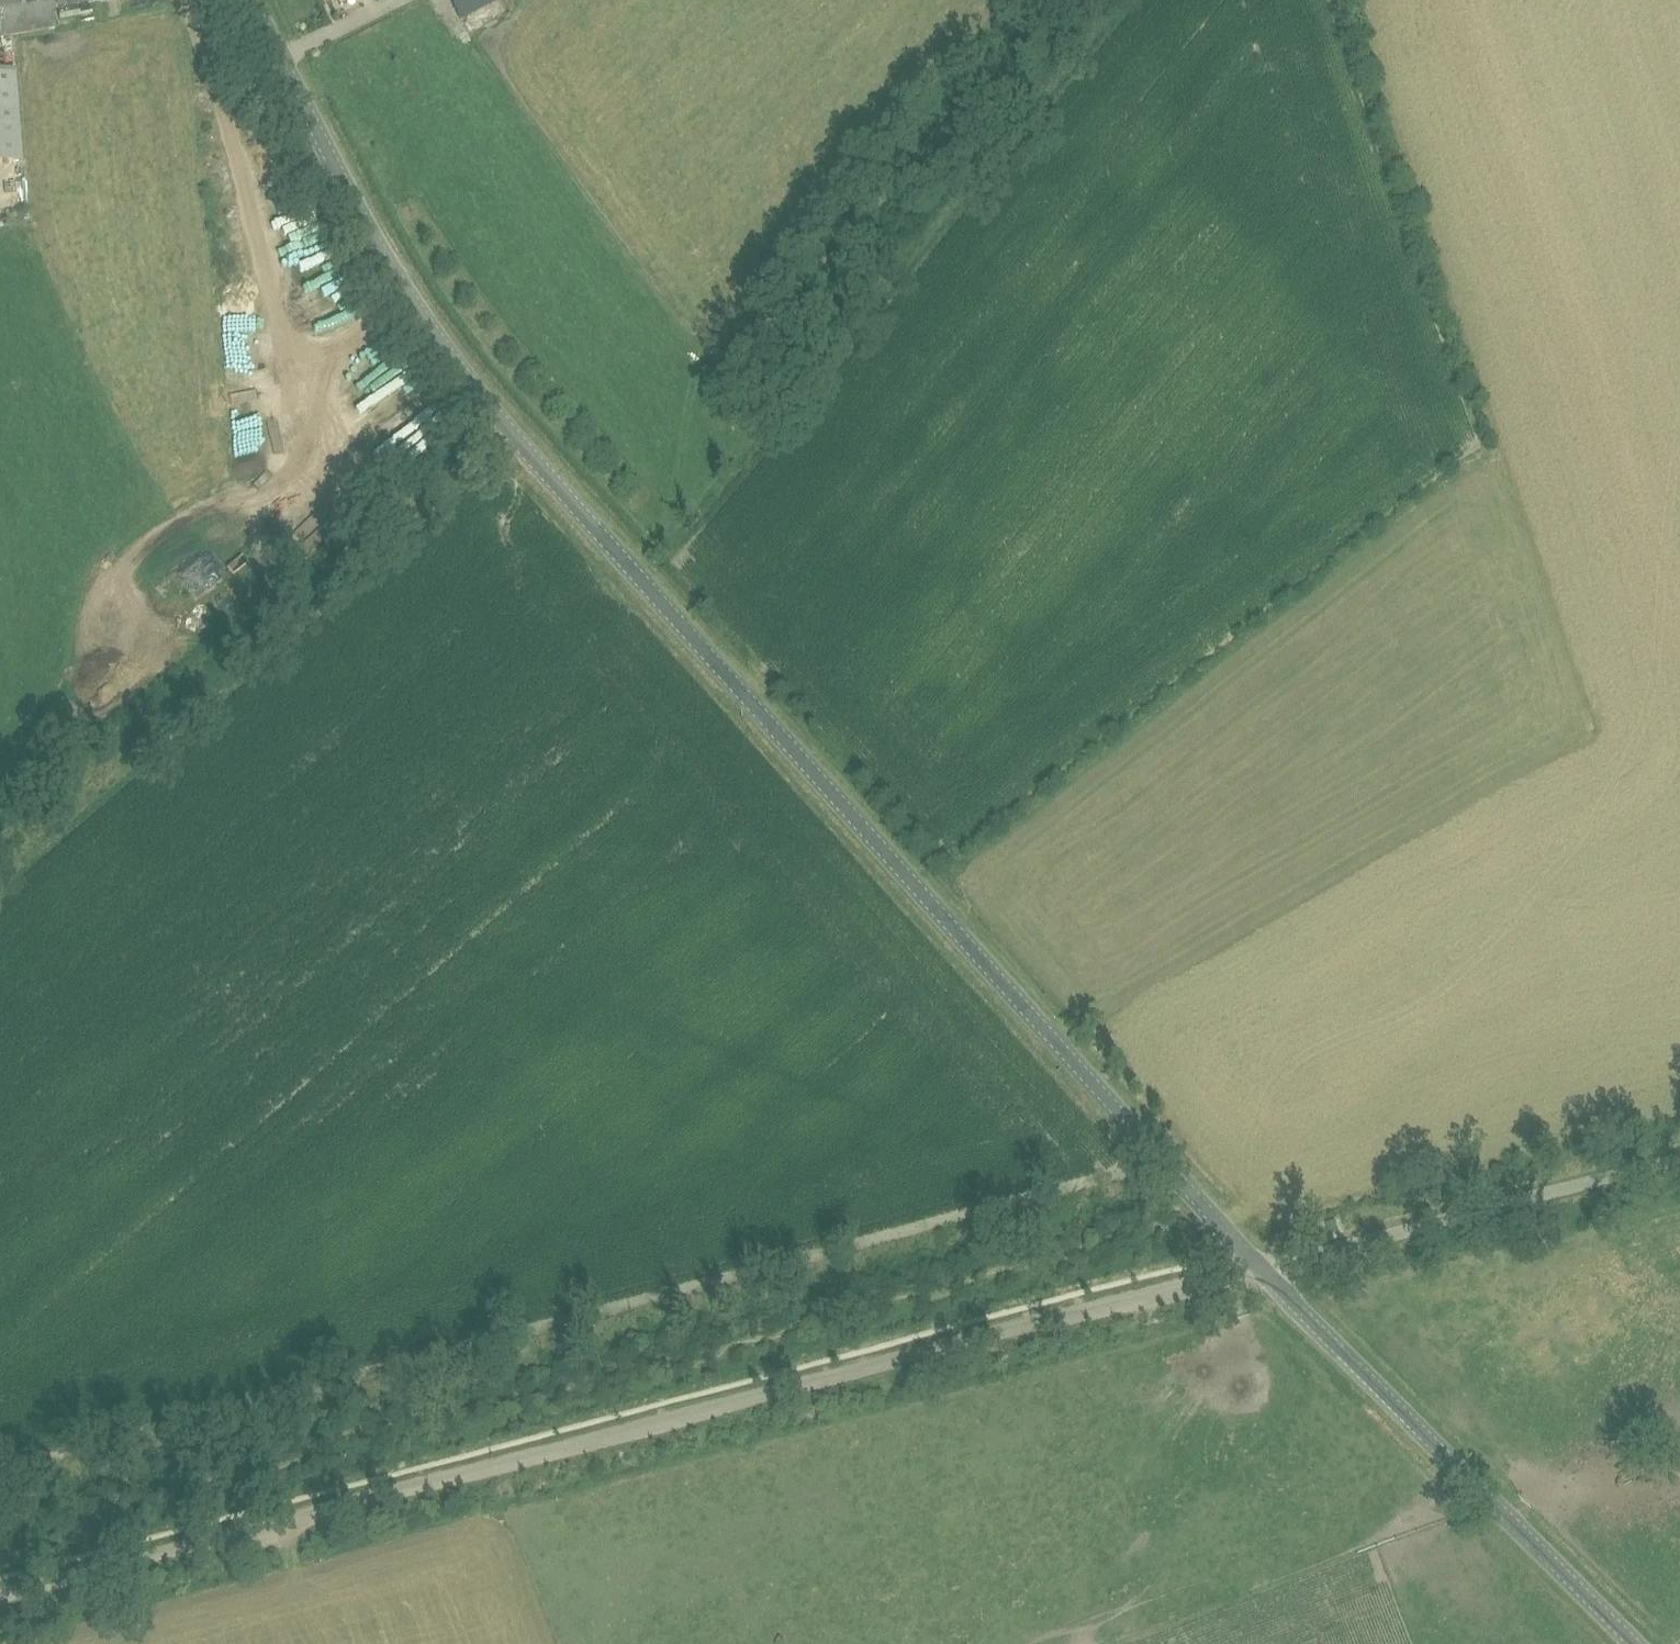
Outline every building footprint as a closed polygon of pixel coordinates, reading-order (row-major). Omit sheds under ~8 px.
[(56,7),(66,6),(98,0),(0,0),(0,37),(55,28),(52,10),(56,10),(56,7)] [(460,18),(497,0),(451,0),(460,18)] [(23,162),(15,68),(0,69),(0,163),(23,162)]
